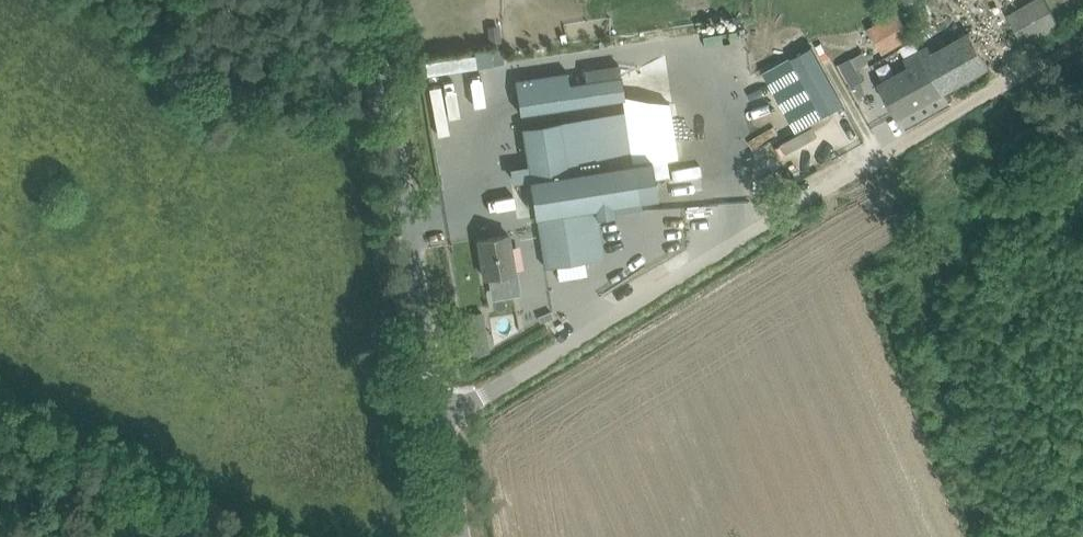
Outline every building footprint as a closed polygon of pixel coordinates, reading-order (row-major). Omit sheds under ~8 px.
[(1024,45),(1060,25),(1046,0),(1033,0),(1007,15),(1024,45)] [(867,25),(882,52),(911,35),(896,8),(867,25)] [(499,31),(487,32),(488,41),(489,43),(498,42),(500,42),(501,42),(499,31)] [(904,60),(908,67),(878,84),(897,117),(989,66),(970,32),(931,54),(927,47),(904,60)] [(811,46),(792,57),(824,115),(844,104),(811,46)] [(490,52),(425,62),(427,75),(492,65),(490,52)] [(567,72),(514,79),(520,113),(624,97),(620,75),(569,83),(567,72)] [(863,79),(853,84),(857,92),(867,86),(863,79)] [(437,81),(422,82),(425,132),(441,131),(437,81)] [(559,122),(523,128),(545,266),(603,257),(597,217),(614,214),(612,204),(641,200),(635,162),(567,173),(559,122)] [(526,249),(511,252),(508,234),(478,239),(484,277),(513,272),(514,276),(530,273),(526,249)]
